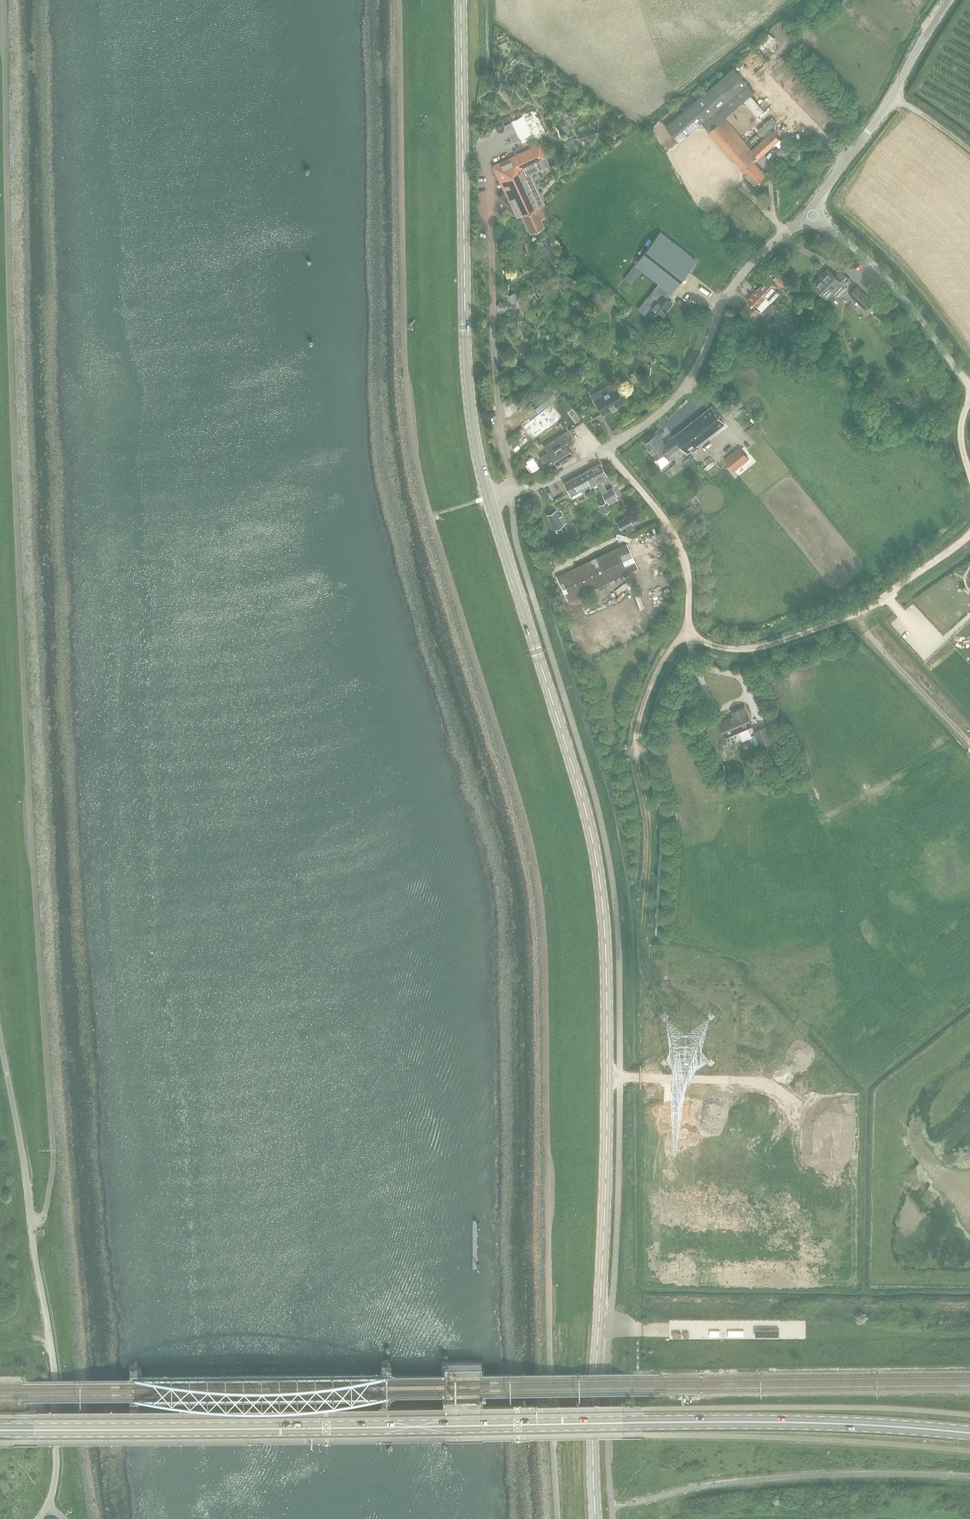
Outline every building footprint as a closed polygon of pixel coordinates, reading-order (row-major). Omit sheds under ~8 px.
[(709,130),(724,117),(754,91),(734,67),(666,126),(679,141),(702,122),(709,130)] [(724,117),(709,130),(707,131),(741,169),(755,185),(766,175),(754,162),(780,139),(773,131),(752,149),(724,117)] [(515,129),(509,133),(513,141),(519,138),(515,129)] [(784,143),(775,150),(779,155),(785,150),(786,151),(789,149),(784,143)] [(517,154),(494,165),(517,216),(522,214),(531,232),(544,226),(541,218),(545,216),(523,167),(545,157),(539,144),(517,154)] [(548,201),(555,196),(551,191),(544,197),(548,201)] [(672,292),(697,260),(660,232),(635,264),(672,292)] [(642,270),(634,264),(624,277),(632,283),(642,270)] [(844,285),(850,279),(841,271),(835,276),(828,268),(823,273),(825,275),(815,286),(828,298),(833,303),(843,292),(838,287),(842,283),(844,285)] [(778,275),(774,279),(783,288),(787,283),(778,275)] [(768,278),(758,289),(774,305),(775,304),(772,301),(779,293),(774,288),(776,286),(768,278)] [(857,286),(850,293),(861,304),(867,309),(874,302),(868,297),(857,286)] [(742,311),(753,320),(756,324),(753,327),(757,332),(764,326),(759,322),(774,305),(758,289),(757,289),(747,300),(750,302),(742,311)] [(514,292),(507,296),(511,303),(518,299),(514,292)] [(659,320),(672,303),(659,293),(655,298),(656,300),(647,311),(659,320)] [(816,312),(810,318),(815,323),(821,316),(816,312)] [(804,322),(799,328),(805,333),(810,328),(804,322)] [(818,338),(814,344),(820,348),(824,342),(818,338)] [(613,382),(591,394),(602,414),(611,409),(611,410),(612,409),(615,407),(616,407),(615,406),(624,401),(613,382)] [(533,439),(562,417),(551,404),(523,426),(533,439)] [(675,435),(664,444),(657,434),(646,443),(657,458),(654,460),(661,468),(670,460),(666,456),(682,444),(688,451),(724,422),(711,405),(674,435),(675,435)] [(557,423),(544,433),(550,441),(555,438),(553,435),(562,428),(557,423)] [(548,451),(542,455),(545,459),(548,456),(548,455),(550,454),(558,465),(574,455),(568,447),(575,442),(567,431),(551,441),(544,446),(548,451)] [(749,459),(741,449),(726,461),(734,471),(749,459)] [(663,470),(669,476),(679,465),(673,460),(663,470)] [(599,463),(589,469),(597,483),(596,483),(606,501),(607,500),(609,504),(617,499),(615,496),(616,495),(613,488),(607,491),(601,480),(607,477),(599,463)] [(567,481),(563,483),(569,493),(569,492),(571,497),(580,492),(579,490),(578,488),(588,482),(591,486),(596,483),(597,483),(589,469),(567,481)] [(604,512),(610,508),(606,501),(600,505),(604,512)] [(554,529),(567,522),(562,514),(560,516),(556,509),(546,515),(554,529)] [(636,531),(629,516),(617,521),(621,529),(626,527),(629,534),(636,531)] [(567,600),(638,567),(627,543),(556,576),(567,600)] [(734,716),(720,722),(726,736),(752,725),(744,706),(732,711),(734,716)] [(767,725),(754,730),(761,745),(773,739),(767,725)]
